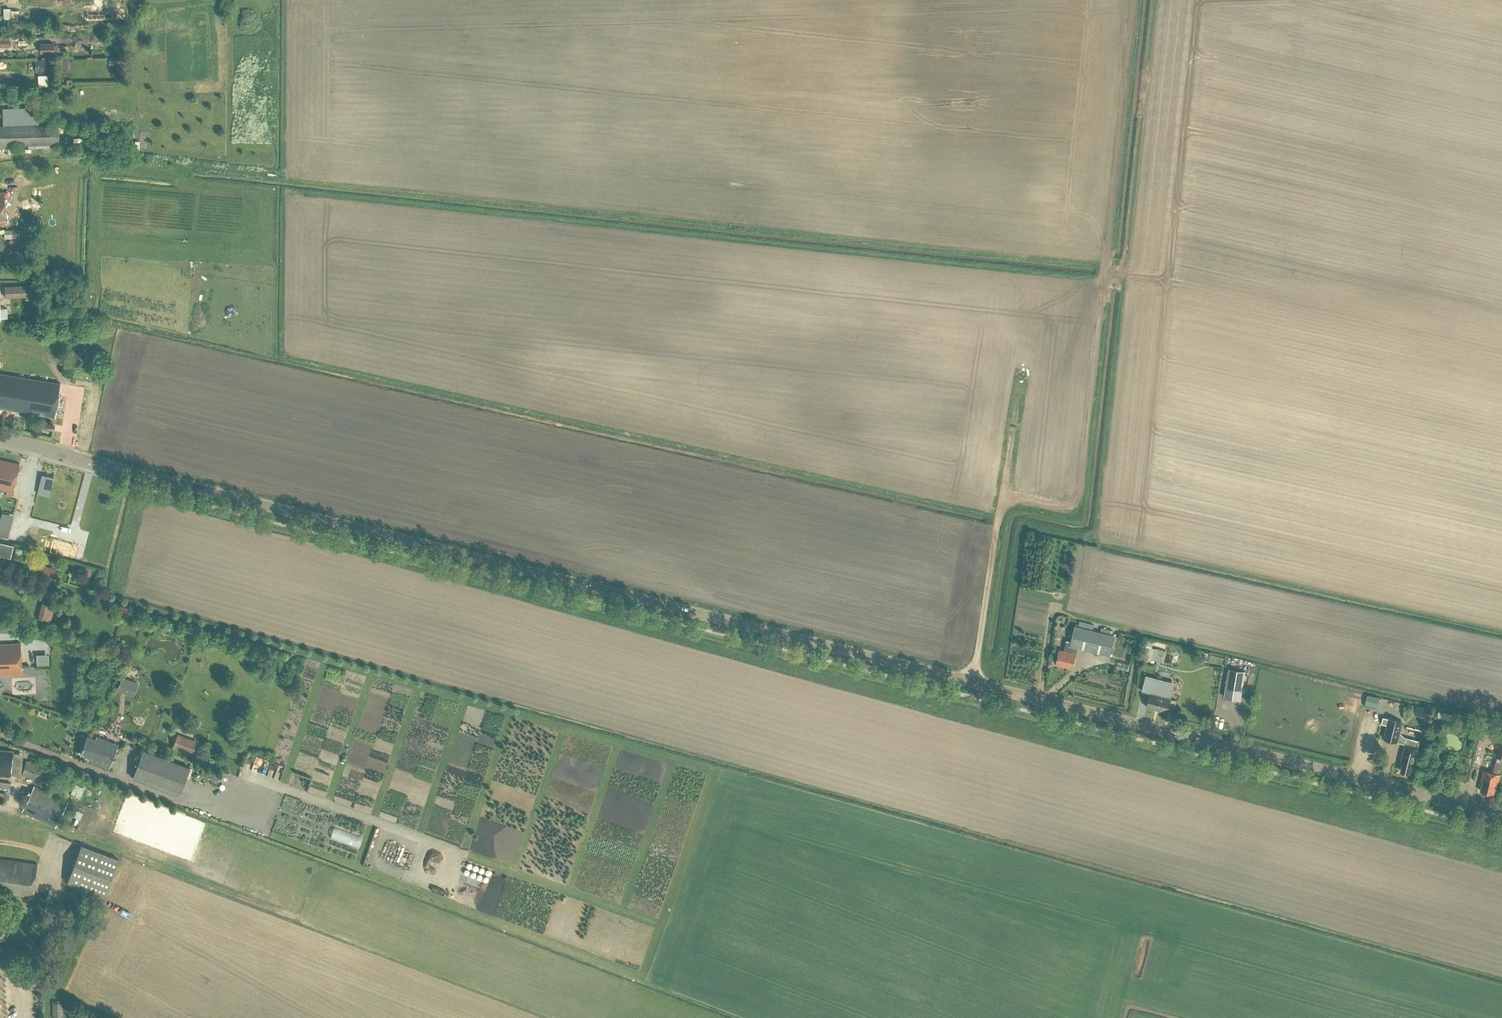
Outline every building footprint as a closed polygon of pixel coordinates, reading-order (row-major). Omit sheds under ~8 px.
[(2,18),(18,18),(18,17),(32,17),(32,9),(2,9),(2,18)] [(53,42),(40,43),(40,52),(54,52),(53,42)] [(37,75),(37,84),(45,84),(45,75),(37,75)] [(59,144),(59,123),(36,123),(35,107),(2,108),(2,117),(0,117),(0,145),(59,144)] [(19,228),(4,229),(4,238),(19,237),(19,228)] [(6,286),(6,297),(26,296),(27,299),(36,299),(35,285),(6,286)] [(55,416),(61,383),(0,373),(0,407),(55,416)] [(55,424),(42,421),(40,428),(54,430),(55,424)] [(7,490),(6,494),(12,496),(20,463),(0,459),(0,488),(7,490)] [(36,494),(48,495),(50,475),(37,474),(36,494)] [(5,536),(11,514),(0,511),(0,535),(5,536)] [(37,533),(39,519),(29,517),(27,531),(37,533)] [(11,557),(14,545),(0,541),(0,554),(11,557)] [(56,567),(41,563),(38,574),(53,578),(53,577),(58,578),(60,571),(55,570),(56,567)] [(54,605),(42,601),(38,617),(50,620),(54,605)] [(1115,636),(1075,627),(1071,642),(1067,641),(1064,651),(1059,649),(1056,663),(1073,667),(1078,648),(1111,655),(1115,636)] [(22,673),(21,642),(0,643),(0,674),(22,673)] [(1162,663),(1165,649),(1144,644),(1141,658),(1162,663)] [(33,654),(34,665),(46,664),(46,653),(33,654)] [(1240,700),(1245,672),(1230,669),(1224,697),(1240,700)] [(1167,695),(1171,677),(1159,674),(1155,691),(1149,690),(1146,705),(1168,710),(1172,696),(1167,695)] [(131,693),(134,679),(117,675),(114,689),(131,693)] [(1380,696),(1367,694),(1365,705),(1377,707),(1380,696)] [(1425,715),(1426,706),(1413,705),(1413,714),(1425,715)] [(1384,736),(1397,739),(1402,719),(1388,716),(1382,715),(1381,721),(1387,723),(1384,736)] [(1463,722),(1473,724),(1474,717),(1464,715),(1463,722)] [(176,734),(172,746),(191,753),(196,741),(176,734)] [(88,736),(81,754),(88,757),(87,759),(109,767),(118,743),(96,735),(95,738),(88,736)] [(1403,758),(1401,769),(1410,771),(1412,762),(1414,763),(1418,744),(1417,744),(1418,739),(1411,738),(1410,742),(1406,741),(1402,757),(1403,758)] [(0,749),(0,773),(10,775),(12,750),(0,749)] [(145,749),(134,777),(178,794),(189,766),(145,749)] [(27,759),(22,774),(49,783),(54,768),(27,759)] [(1483,778),(1480,789),(1495,792),(1497,779),(1499,779),(1500,772),(1483,769),(1481,778),(1483,778)] [(68,800),(34,784),(22,811),(55,827),(68,800)] [(81,844),(67,881),(105,896),(119,858),(81,844)] [(1,889),(0,892),(33,897),(38,863),(0,858),(0,889),(1,889)] [(42,984),(39,991),(49,997),(52,990),(42,984)] [(61,1002),(52,1002),(53,1017),(61,1017),(61,1002)]
